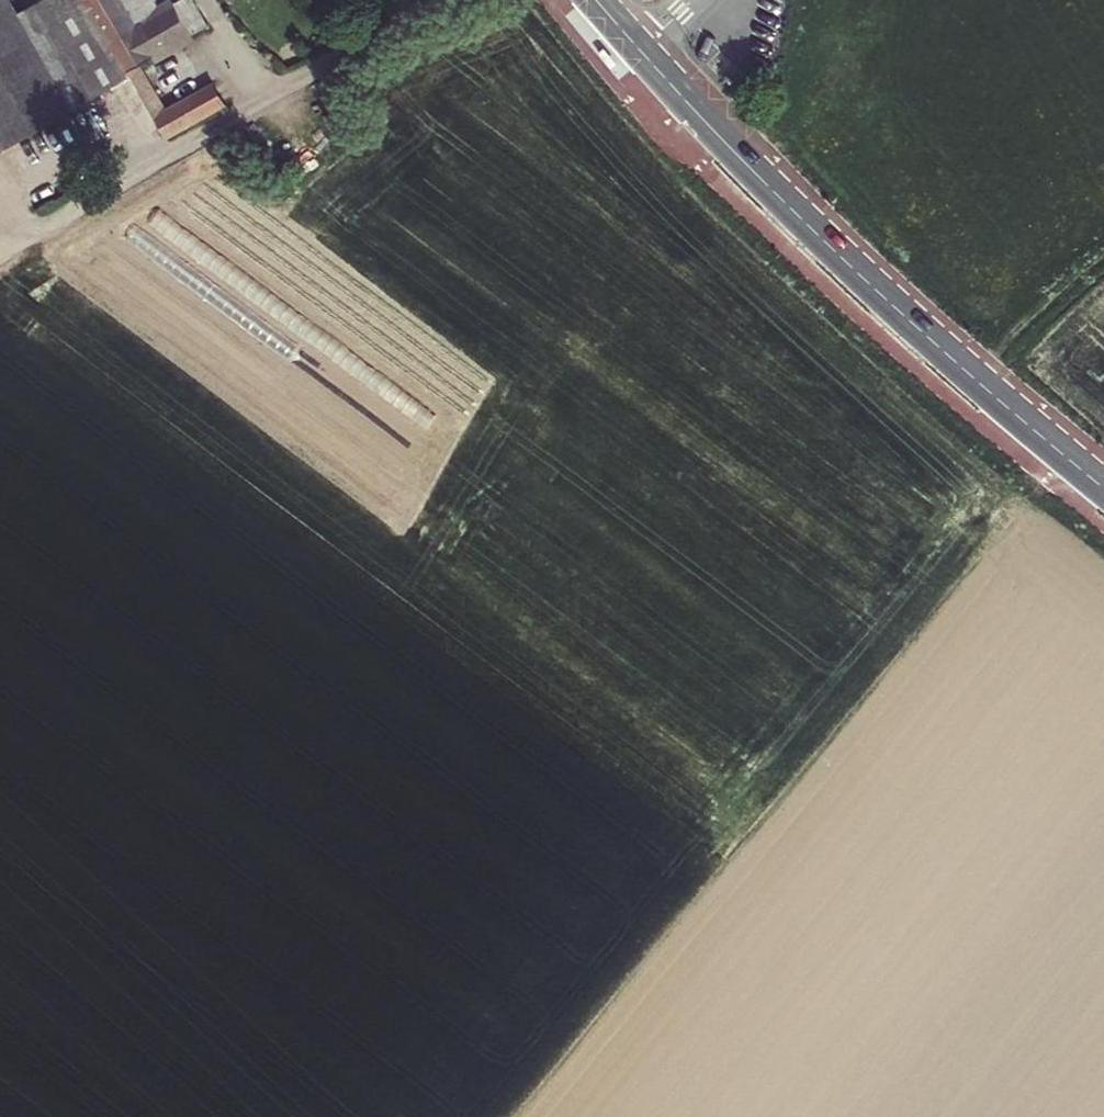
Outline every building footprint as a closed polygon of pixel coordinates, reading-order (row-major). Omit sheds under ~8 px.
[(1,9),(0,7),(0,137),(162,48),(136,0),(18,0),(1,9)]
